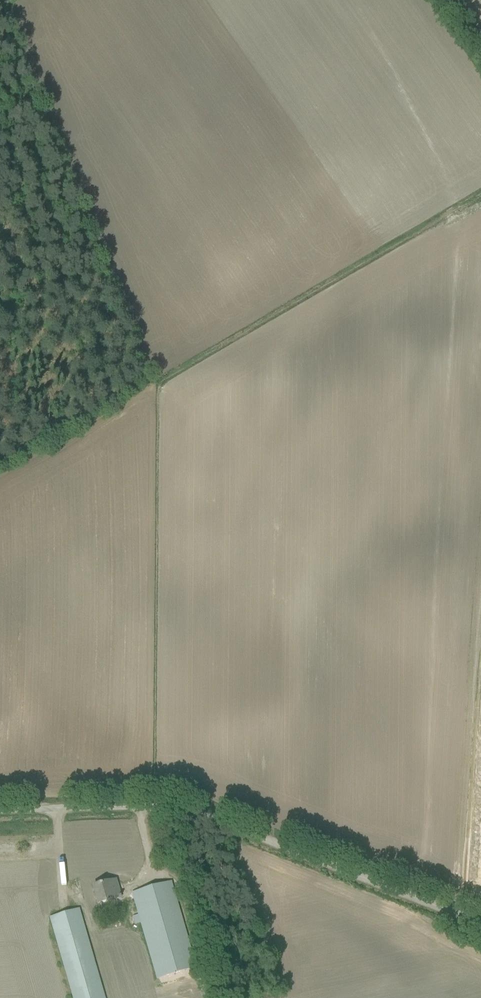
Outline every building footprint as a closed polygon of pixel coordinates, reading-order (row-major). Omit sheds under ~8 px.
[(93,887),(96,896),(98,904),(121,897),(117,884),(109,886),(108,882),(93,887)] [(139,915),(133,917),(135,925),(141,923),(157,979),(196,968),(171,882),(132,894),(139,915)] [(73,997),(105,997),(82,919),(79,910),(50,918),(53,928),(73,997)]
